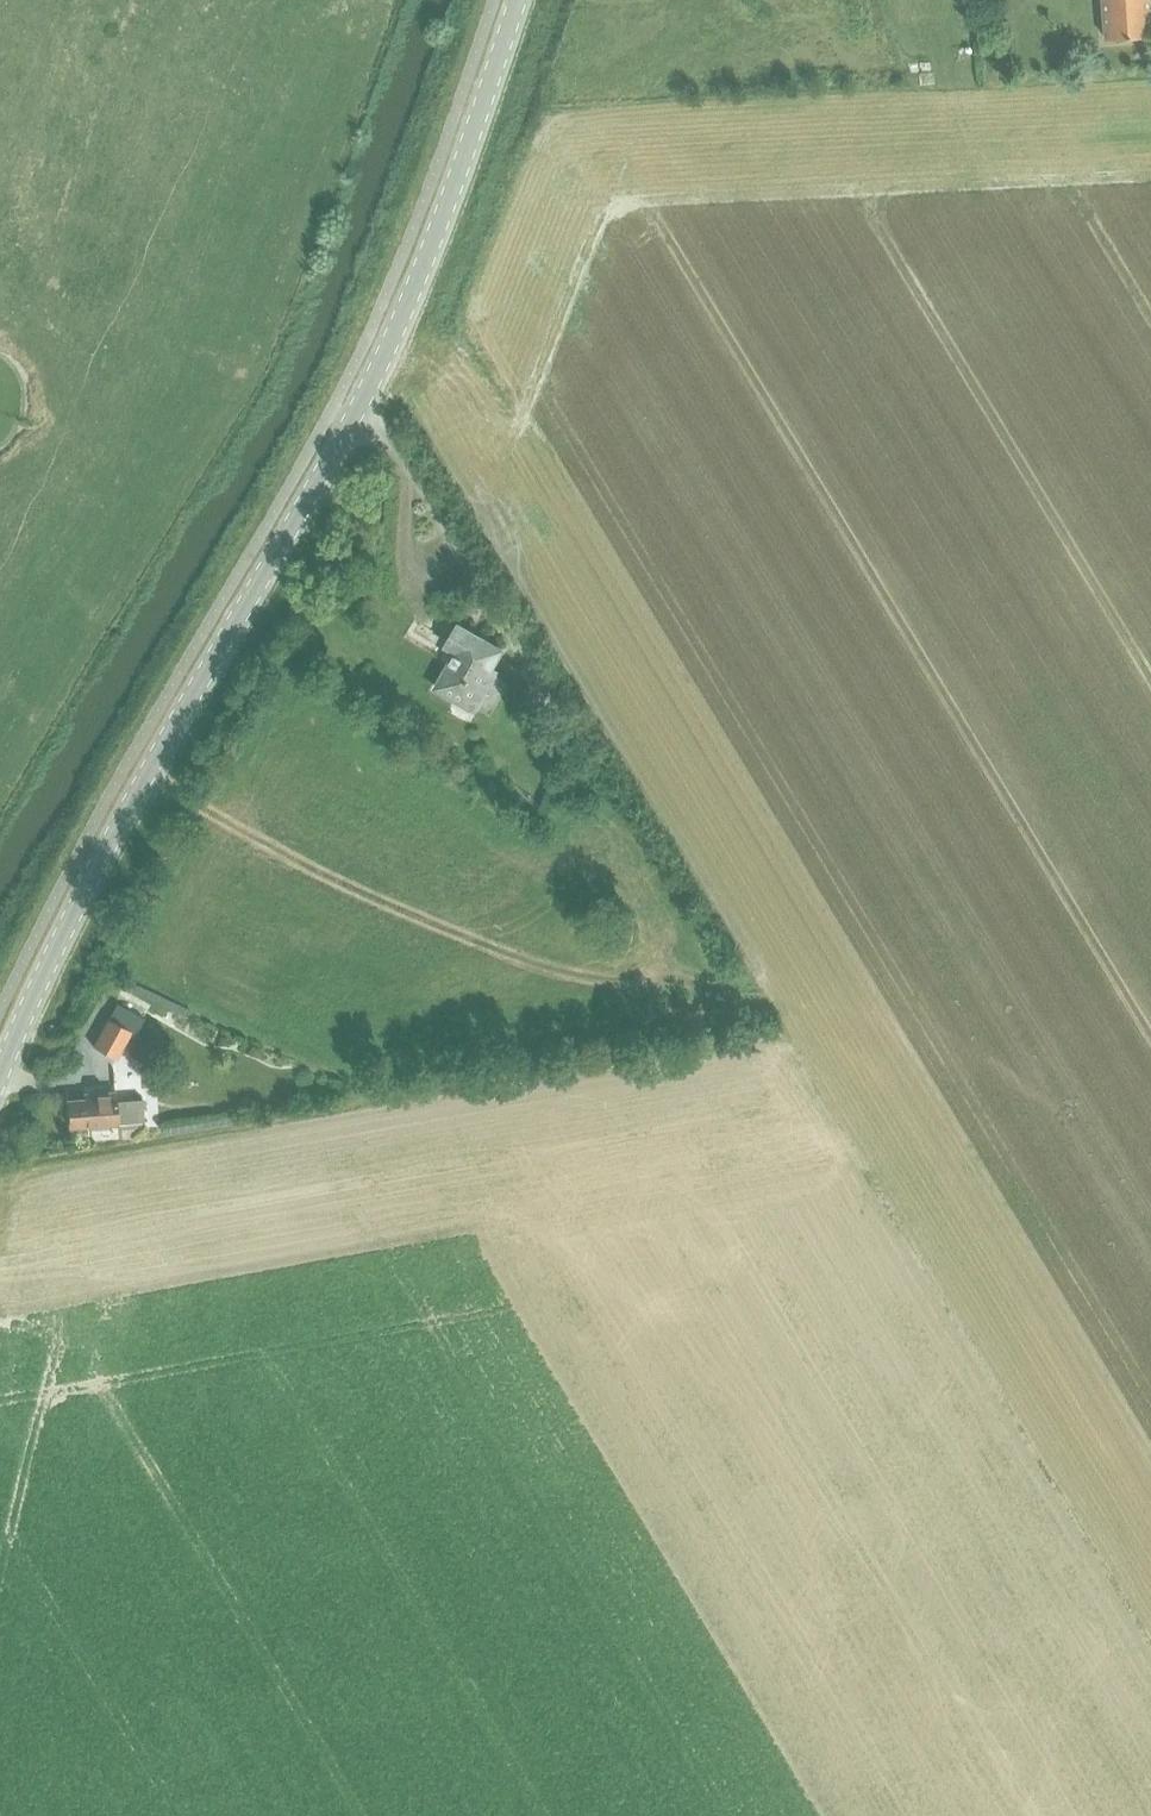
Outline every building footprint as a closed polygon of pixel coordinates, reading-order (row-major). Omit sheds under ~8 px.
[(1150,38),(1150,0),(1104,0),(1108,42),(1150,38)] [(490,669),(501,650),(458,626),(448,644),(457,650),(436,688),(473,709),(495,671),(490,669)] [(131,1031),(136,1034),(143,1020),(116,1005),(93,1046),(116,1059),(131,1031)] [(147,1065),(154,1051),(137,1042),(130,1055),(147,1065)] [(68,1100),(70,1126),(143,1121),(142,1099),(114,1101),(114,1092),(84,1094),(85,1099),(68,1100)]
